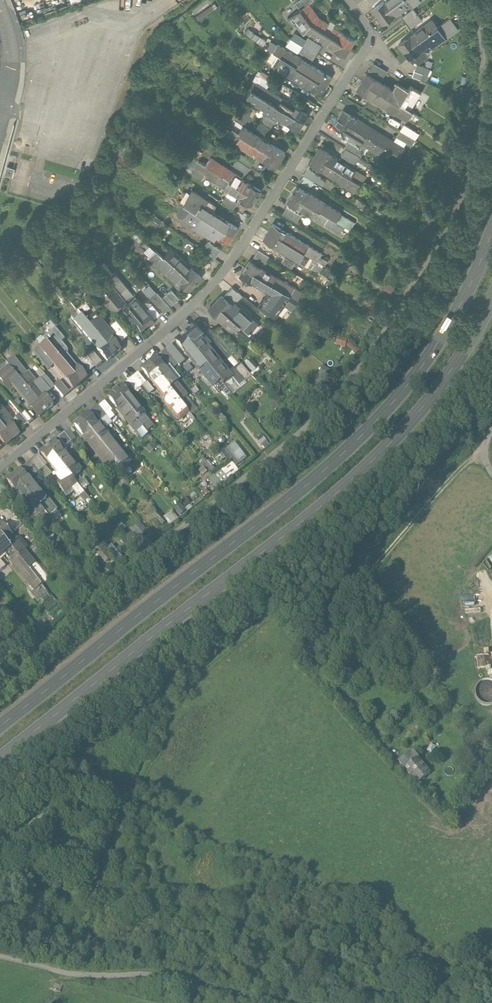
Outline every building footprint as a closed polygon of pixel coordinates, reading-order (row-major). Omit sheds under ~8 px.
[(212,0),(204,0),(191,9),(194,15),(196,14),(199,18),(214,7),(212,3),(213,1),(212,0)] [(308,5),(314,1),(313,0),(299,0),(295,3),(299,10),(300,10),(308,4),(308,5)] [(377,18),(401,0),(386,0),(372,10),(377,18)] [(377,18),(382,25),(408,6),(408,7),(411,7),(421,0),(401,0),(377,18)] [(310,24),(323,32),(328,25),(318,19),(308,5),(308,4),(300,10),(310,24)] [(298,28),(303,34),(306,32),(345,57),(350,49),(323,32),(310,24),(300,10),(299,10),(287,18),(291,23),(298,28)] [(413,10),(401,18),(410,30),(421,21),(413,10)] [(448,19),(437,28),(403,53),(408,60),(409,60),(412,65),(414,63),(416,65),(418,66),(428,58),(422,51),(429,45),(432,50),(457,31),(448,19)] [(330,21),(328,25),(323,32),(350,49),(354,42),(333,28),(335,24),(330,21)] [(398,46),(403,53),(437,28),(432,21),(398,46)] [(290,47),(313,62),(322,48),(308,38),(302,48),(293,42),(290,47)] [(266,48),(278,56),(326,86),(330,79),(277,46),(276,47),(270,42),(266,48)] [(321,94),(326,86),(278,56),(271,66),(308,90),(310,87),(321,94)] [(416,65),(411,78),(425,83),(431,66),(424,63),(422,68),(418,66),(416,65)] [(372,64),(368,71),(382,79),(386,72),(372,64)] [(256,77),(252,82),(256,84),(266,91),(274,79),(263,72),(259,78),(256,77)] [(366,75),(361,82),(409,113),(420,95),(409,88),(407,91),(396,84),(391,91),(366,75)] [(251,91),(256,84),(252,82),(247,78),(242,86),(251,91)] [(412,114),(409,113),(361,82),(356,90),(383,107),(407,122),(412,114)] [(308,116),(266,91),(256,84),(251,91),(303,124),(308,116)] [(298,131),(303,124),(251,91),(246,99),(264,109),(262,112),(276,121),(278,118),(298,131)] [(242,112),(237,120),(247,127),(253,118),(242,112)] [(410,148),(414,142),(399,132),(392,143),(343,112),(338,120),(389,151),(400,159),(404,151),(403,150),(406,145),(410,148)] [(260,123),(270,129),(273,123),(264,117),(260,123)] [(384,160),(389,151),(338,120),(333,127),(349,137),(347,139),(355,144),(356,142),(384,160)] [(219,134),(235,144),(240,136),(224,126),(219,134)] [(399,132),(414,142),(418,135),(403,126),(399,132)] [(245,129),(240,136),(280,161),(285,153),(245,129)] [(240,136),(235,144),(275,169),(280,161),(240,136)] [(116,144),(110,152),(117,156),(122,149),(116,144)] [(355,156),(358,151),(356,149),(357,149),(348,144),(341,156),(354,165),(358,158),(355,156)] [(319,150),(314,157),(359,185),(361,186),(366,179),(319,150)] [(240,154),(237,160),(249,168),(253,162),(240,154)] [(354,194),(359,185),(314,157),(309,165),(334,180),(333,181),(354,194)] [(210,159),(205,166),(256,198),(261,191),(210,159)] [(251,206),(256,198),(205,166),(195,160),(187,171),(202,180),(204,176),(251,206)] [(246,173),(249,168),(237,160),(233,166),(246,173)] [(367,166),(359,161),(355,166),(364,171),(367,166)] [(112,167),(104,162),(99,170),(107,175),(112,167)] [(6,166),(4,175),(12,177),(14,169),(6,166)] [(299,183),(309,189),(313,182),(330,193),(334,185),(325,180),(324,182),(320,179),(320,178),(307,170),(299,183)] [(295,187),(291,194),(340,225),(349,231),(353,224),(339,215),(340,214),(308,194),(308,195),(295,187)] [(183,204),(183,205),(232,236),(237,228),(210,211),(214,205),(192,191),(183,204)] [(336,232),(340,225),(291,194),(286,202),(324,225),(324,224),(336,232)] [(225,197),(222,202),(233,209),(237,204),(225,197)] [(381,209),(385,203),(377,198),(373,204),(381,209)] [(366,206),(356,200),(352,206),(362,212),(366,206)] [(228,243),(232,236),(183,205),(177,214),(215,238),(217,236),(228,243)] [(434,212),(426,207),(417,221),(425,226),(428,222),(430,223),(433,218),(431,216),(434,212)] [(282,214),(296,223),(300,216),(286,208),(282,214)] [(303,254),(314,261),(317,262),(324,267),(327,262),(320,258),(321,255),(272,224),(268,232),(303,254)] [(298,262),(303,254),(268,232),(263,239),(298,262)] [(188,291),(194,284),(163,256),(151,245),(136,233),(132,236),(151,253),(148,256),(177,283),(178,281),(188,291)] [(44,244),(38,237),(30,244),(36,251),(44,244)] [(151,245),(163,256),(194,284),(200,277),(169,248),(168,249),(156,238),(151,245)] [(219,249),(209,242),(203,250),(213,258),(219,249)] [(265,264),(268,258),(257,251),(254,257),(265,264)] [(94,263),(107,278),(114,272),(101,258),(94,263)] [(291,270),(294,265),(284,258),(281,263),(291,270)] [(249,261),(245,269),(271,286),(296,303),(301,295),(249,261)] [(311,271),(317,262),(314,261),(308,269),(311,271)] [(240,276),(266,293),(256,308),(273,322),(284,305),(291,309),(296,303),(271,286),(245,269),(240,276)] [(148,326),(161,316),(150,303),(143,301),(140,304),(114,272),(107,278),(148,326)] [(123,305),(128,311),(125,313),(141,332),(148,326),(107,278),(94,288),(114,312),(123,305)] [(396,290),(387,284),(384,289),(392,295),(396,290)] [(152,301),(163,312),(170,307),(178,298),(170,290),(161,298),(152,288),(146,293),(152,301)] [(231,288),(226,294),(236,302),(241,296),(231,288)] [(248,335),(256,326),(237,308),(235,310),(221,297),(215,303),(248,334),(248,335)] [(244,338),(248,334),(215,303),(209,310),(219,319),(217,321),(221,324),(219,325),(228,333),(232,333),(235,329),(244,338)] [(368,311),(364,317),(375,324),(378,318),(368,311)] [(107,360),(114,355),(81,315),(78,312),(72,317),(85,333),(80,337),(86,344),(91,340),(107,360)] [(83,313),(81,315),(114,355),(121,349),(111,338),(113,336),(95,315),(89,320),(83,313)] [(116,323),(110,328),(122,341),(127,337),(116,323)] [(182,333),(182,334),(225,385),(232,393),(241,386),(239,384),(232,375),(229,371),(201,337),(204,335),(195,323),(182,333)] [(80,383),(87,377),(65,350),(67,348),(62,342),(65,339),(56,328),(43,338),(46,342),(80,383)] [(236,347),(218,329),(213,334),(231,353),(236,347)] [(218,391),(225,385),(182,334),(176,339),(218,391)] [(337,337),(335,345),(344,347),(346,339),(337,337)] [(74,389),(81,383),(80,383),(46,342),(34,352),(48,369),(53,365),(74,389)] [(171,343),(160,353),(167,361),(173,367),(178,363),(179,364),(184,360),(171,343)] [(93,353),(88,357),(95,366),(96,368),(102,363),(93,353)] [(90,371),(95,366),(88,357),(85,354),(80,359),(90,371)] [(250,356),(244,362),(253,370),(258,365),(250,356)] [(13,357),(6,363),(46,411),(53,406),(45,395),(50,390),(54,386),(40,369),(35,373),(41,379),(35,384),(13,357)] [(155,357),(148,362),(188,410),(190,413),(197,408),(186,395),(187,395),(175,381),(179,377),(167,363),(164,367),(155,357)] [(180,417),(188,410),(148,362),(142,368),(166,398),(165,401),(168,404),(170,406),(180,417)] [(240,362),(229,371),(232,375),(239,384),(251,374),(240,362)] [(46,411),(6,363),(0,368),(0,378),(6,386),(11,382),(40,417),(47,411),(46,411)] [(330,369),(321,365),(317,374),(325,378),(330,369)] [(145,382),(137,372),(127,381),(135,390),(145,382)] [(60,381),(54,386),(63,397),(69,392),(60,381)] [(121,385),(115,390),(143,424),(147,429),(153,424),(144,414),(145,413),(121,385)] [(141,425),(143,424),(115,390),(108,396),(131,424),(131,425),(140,437),(147,432),(141,425)] [(104,400),(93,409),(108,426),(113,422),(110,419),(114,416),(110,411),(112,409),(104,400)] [(268,405),(273,410),(278,405),(274,400),(268,405)] [(13,439),(19,433),(10,423),(13,421),(0,405),(0,424),(13,439)] [(21,415),(20,414),(15,418),(23,428),(28,423),(28,424),(33,420),(26,411),(21,415)] [(88,412),(81,418),(115,458),(123,468),(124,468),(123,467),(131,461),(98,421),(97,423),(88,412)] [(107,464),(115,458),(81,418),(75,424),(107,464)] [(13,439),(0,424),(0,438),(6,445),(13,439)] [(64,432),(59,437),(66,445),(71,441),(72,441),(76,438),(69,429),(65,433),(64,432)] [(269,444),(261,434),(256,438),(264,448),(269,444)] [(54,440),(47,446),(85,491),(91,486),(78,472),(81,469),(65,450),(63,451),(54,440)] [(155,446),(150,441),(145,446),(150,450),(155,446)] [(222,451),(230,459),(235,466),(246,457),(233,442),(222,451)] [(93,501),(85,491),(47,446),(41,452),(58,473),(56,475),(60,480),(57,483),(68,497),(75,491),(84,502),(86,500),(89,504),(93,501)] [(52,474),(36,456),(25,465),(34,475),(39,471),(46,479),(52,474)] [(238,470),(235,466),(230,459),(212,473),(221,484),(238,470)] [(21,469),(14,474),(51,519),(53,522),(61,515),(49,501),(48,501),(21,469)] [(44,525),(51,519),(14,474),(7,480),(44,525)] [(10,493),(2,484),(0,486),(0,493),(4,498),(10,493)] [(184,497),(179,501),(184,507),(189,502),(184,497)] [(185,511),(179,504),(173,509),(179,516),(185,511)] [(157,512),(153,516),(162,526),(166,523),(157,512)] [(170,512),(163,517),(169,525),(176,519),(170,512)] [(14,514),(6,521),(15,531),(22,524),(14,514)] [(139,523),(130,530),(138,540),(146,533),(139,523)] [(0,527),(0,533),(18,554),(42,584),(50,578),(25,549),(16,539),(3,524),(0,527)] [(10,558),(35,588),(31,591),(38,599),(48,591),(42,584),(18,554),(0,533),(0,553),(3,550),(10,558)] [(20,536),(16,539),(25,549),(28,546),(20,536)] [(92,551),(103,563),(110,558),(99,545),(92,551)] [(122,559),(112,546),(107,550),(117,562),(122,559)] [(53,624),(46,616),(42,619),(43,620),(39,623),(45,631),(53,624)] [(476,683),(477,703),(491,703),(491,682),(476,683)] [(430,774),(413,753),(400,763),(417,784),(430,774)]
